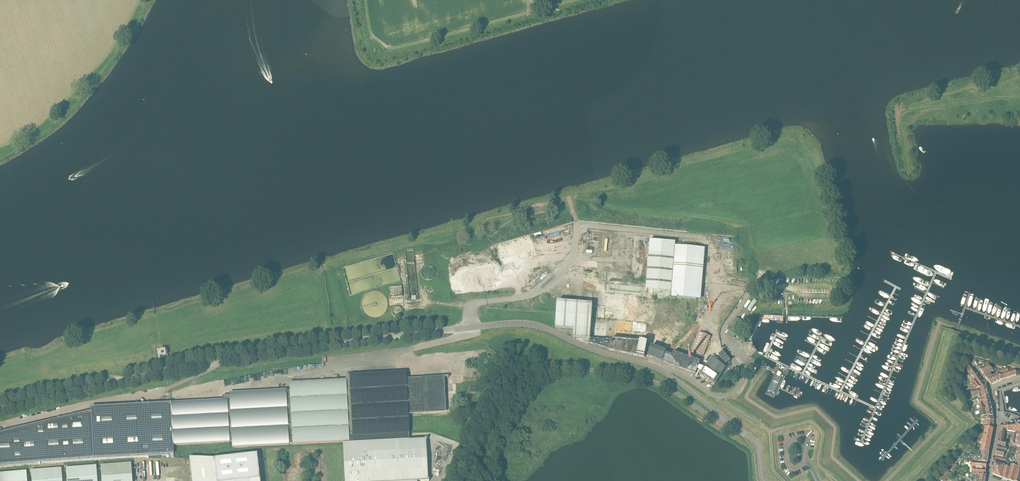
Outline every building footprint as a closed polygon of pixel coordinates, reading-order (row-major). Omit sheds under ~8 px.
[(671,298),(675,246),(675,243),(650,240),(646,287),(645,296),(671,298)] [(529,241),(500,250),(504,264),(533,256),(529,241)] [(705,248),(675,246),(671,298),(677,298),(696,300),(696,299),(701,299),(705,248)] [(607,284),(606,293),(623,294),(645,296),(646,287),(607,284)] [(389,287),(390,298),(403,296),(402,286),(389,287)] [(752,311),(757,302),(750,298),(745,307),(752,311)] [(590,338),(593,305),(558,302),(558,301),(557,301),(555,327),(573,329),(573,337),(590,338)] [(742,322),(736,318),(731,327),(736,330),(742,322)] [(641,340),(651,341),(653,322),(640,320),(638,335),(638,337),(641,338),(641,340)] [(711,337),(699,332),(692,351),(704,355),(711,337)] [(651,343),(590,338),(589,343),(590,343),(590,342),(609,348),(645,356),(645,355),(649,347),(650,347),(651,345),(651,343)] [(696,374),(698,369),(699,365),(700,363),(687,358),(668,351),(652,345),(648,356),(696,374)] [(705,368),(699,365),(698,369),(702,372),(700,375),(715,385),(726,368),(711,358),(705,368)] [(776,399),(790,369),(776,362),(762,393),(776,399)] [(972,374),(975,379),(979,377),(969,364),(967,371),(970,375),(972,374)] [(993,370),(991,368),(988,364),(980,369),(985,376),(993,370)] [(1007,368),(1010,377),(1016,375),(1015,371),(1015,369),(1011,371),(1010,367),(1007,368)] [(997,371),(998,373),(1002,380),(1006,379),(1003,369),(997,371)] [(290,387),(286,387),(286,390),(230,393),(230,396),(232,442),(232,448),(289,445),(289,444),(293,444),(293,445),(343,442),(345,480),(418,480),(428,480),(429,480),(429,479),(427,479),(425,441),(427,440),(427,438),(425,439),(409,440),(409,433),(408,415),(445,413),(443,377),(422,378),(406,379),(406,372),(346,375),(346,380),(290,383),(290,387)] [(1002,380),(998,373),(993,376),(992,373),(990,375),(995,383),(1002,380)] [(991,385),(995,383),(990,375),(985,377),(991,385)] [(974,389),(975,390),(978,389),(986,386),(979,377),(975,379),(971,382),(973,385),(972,385),(973,387),(974,386),(975,388),(974,389)] [(987,390),(986,386),(978,389),(975,390),(971,392),(972,397),(978,396),(981,394),(981,393),(987,390)] [(978,396),(979,399),(989,396),(987,390),(981,393),(981,394),(978,396)] [(94,458),(174,454),(173,445),(230,443),(230,442),(232,442),(230,396),(223,396),(223,400),(91,407),(91,411),(0,433),(0,465),(94,458)] [(978,400),(979,405),(990,401),(989,396),(979,399),(978,400)] [(992,407),(990,401),(979,405),(980,410),(992,407)] [(980,410),(981,418),(993,417),(992,407),(980,410)] [(1007,431),(1015,433),(1015,423),(1008,424),(1007,431)] [(1019,448),(1019,435),(1018,434),(1018,435),(1013,434),(1011,443),(1013,446),(1017,447),(1019,448)] [(1019,459),(1019,460),(1019,448),(1017,447),(1013,446),(1011,443),(1009,444),(1010,448),(1010,449),(1016,450),(1014,458),(1019,459)] [(214,459),(189,458),(192,480),(260,480),(257,454),(214,459)] [(1019,459),(1018,463),(1013,462),(1014,458),(1013,458),(1011,464),(1011,466),(1017,467),(1019,468),(1019,460),(1019,459)] [(972,474),(976,475),(986,476),(987,463),(977,462),(972,461),(971,468),(973,468),(972,474)] [(131,463),(101,465),(102,480),(133,480),(131,463)] [(96,466),(66,468),(67,480),(98,480),(96,466)] [(1015,471),(1017,467),(1011,466),(1010,469),(1007,480),(1008,480),(1013,480),(1015,471)] [(1007,480),(1010,469),(1004,467),(1001,478),(1007,480)] [(61,468),(31,471),(32,480),(62,480),(61,468)] [(27,471),(0,473),(0,480),(27,480),(27,471)]
